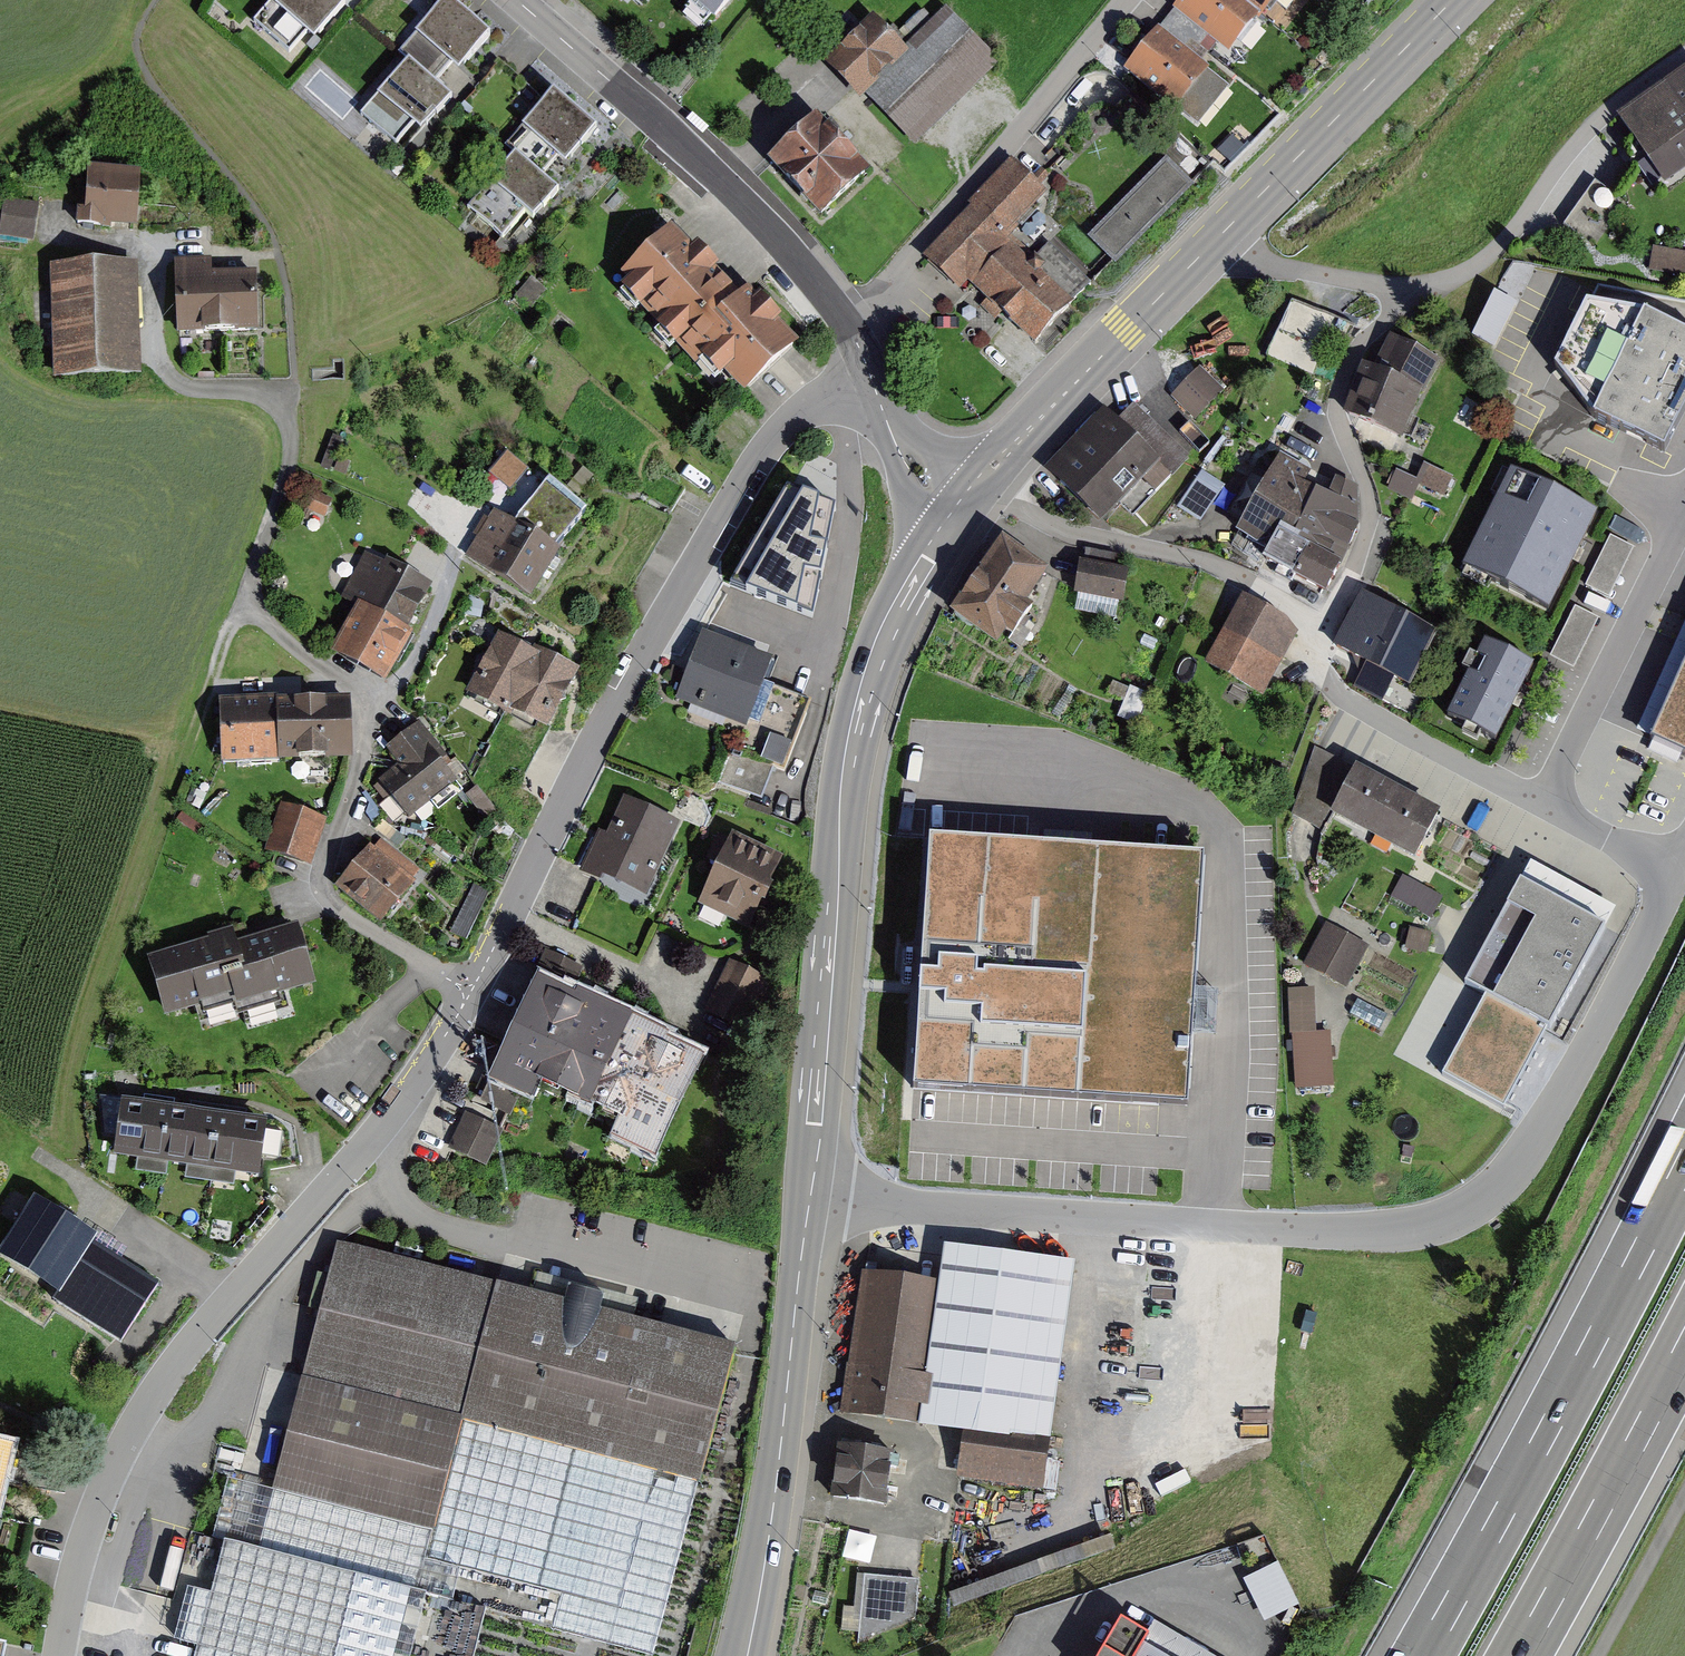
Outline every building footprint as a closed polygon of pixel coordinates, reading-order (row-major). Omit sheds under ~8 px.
[(256,12),(299,50),(342,0),(266,0),(256,12)] [(493,44),(441,0),(354,103),(407,147),(493,44)] [(703,28),(728,0),(671,0),(703,28)] [(1173,12),(1225,56),(1253,24),(1257,28),(1281,0),(1183,0),(1173,12)] [(876,13),(829,58),(862,92),(866,88),(916,140),(999,60),(946,6),(907,44),(876,13)] [(1158,30),(1123,72),(1173,112),(1207,70),(1158,30)] [(1638,114),(1672,168),(1684,159),(1684,83),(1638,114)] [(595,131),(551,91),(458,192),(502,232),(595,131)] [(811,116),(760,160),(808,215),(859,170),(811,116)] [(1166,156),(1090,234),(1116,260),(1193,182),(1166,156)] [(1011,160),(928,253),(960,284),(968,275),(1036,336),(1089,281),(1052,246),(1036,264),(1004,238),(1042,189),(1011,160)] [(86,230),(137,236),(142,192),(91,186),(86,230)] [(2,236),(39,239),(42,199),(5,196),(2,236)] [(673,228),(614,283),(725,400),(783,346),(673,228)] [(1652,266),(1684,273),(1684,250),(1657,244),(1652,266)] [(177,258),(179,332),(184,331),(258,329),(257,292),(256,271),(210,272),(210,257),(177,258)] [(52,382),(141,380),(138,268),(50,270),(52,382)] [(1664,441),(1684,399),(1684,326),(1646,305),(1587,296),(1556,359),(1594,409),(1664,441)] [(1294,298),(1272,356),(1322,375),(1344,317),(1294,298)] [(1361,368),(1341,419),(1408,446),(1440,365),(1385,343),(1374,373),(1361,368)] [(1204,371),(1175,400),(1199,424),(1228,394),(1204,371)] [(1158,464),(1104,412),(1045,472),(1098,524),(1158,464)] [(506,451),(493,478),(518,490),(531,463),(506,451)] [(1333,481),(1281,452),(1240,530),(1269,545),(1265,552),(1326,586),(1360,522),(1356,485),(1336,476),(1333,481)] [(1417,497),(1421,485),(1451,494),(1457,474),(1426,464),(1422,477),(1397,469),(1391,489),(1417,497)] [(1204,470),(1182,505),(1205,519),(1226,484),(1204,470)] [(516,522),(495,510),(470,553),(532,589),(538,578),(557,546),(553,544),(584,507),(550,478),(516,522)] [(1602,519),(1523,482),(1480,574),(1559,611),(1602,519)] [(1614,532),(1589,584),(1613,596),(1638,544),(1614,532)] [(1042,577),(992,543),(942,617),(992,650),(1042,577)] [(354,607),(329,654),(380,681),(429,591),(366,557),(342,601),(354,607)] [(1128,571),(1078,565),(1074,596),(1124,602),(1128,571)] [(1437,636),(1360,596),(1332,649),(1409,689),(1437,636)] [(1299,631),(1239,599),(1204,666),(1264,697),(1299,631)] [(1556,658),(1580,667),(1600,612),(1575,603),(1556,658)] [(768,660),(698,635),(674,704),(743,729),(758,685),(768,660)] [(524,651),(493,636),(463,698),(543,737),(573,675),(524,651)] [(1539,666),(1495,646),(1462,719),(1506,739),(1539,666)] [(807,703),(758,685),(743,729),(736,748),(785,765),(807,703)] [(348,700),(219,704),(221,765),(345,761),(350,761),(348,700)] [(1667,740),(1684,747),(1684,700),(1667,740)] [(398,770),(378,785),(404,821),(453,786),(435,761),(448,752),(423,717),(382,747),(398,770)] [(1435,812),(1321,756),(1290,819),(1323,835),(1331,820),(1411,859),(1435,812)] [(606,836),(596,832),(581,869),(644,900),(679,824),(621,799),(606,836)] [(325,822),(281,806),(264,854),(308,870),(325,822)] [(1204,847),(930,829),(914,1080),(1188,1097),(1204,847)] [(778,855),(721,833),(693,906),(750,927),(778,855)] [(424,887),(378,849),(343,892),(389,929),(424,887)] [(1436,917),(1447,895),(1406,874),(1395,897),(1436,917)] [(489,891),(474,883),(451,931),(466,938),(489,891)] [(1608,947),(1529,904),(1477,998),(1557,1041),(1608,947)] [(178,951),(142,962),(161,1024),(229,1003),(234,1018),(320,993),(299,922),(232,942),(229,930),(176,945),(178,951)] [(1370,948),(1327,925),(1304,966),(1348,989),(1370,948)] [(1409,947),(1431,953),(1437,931),(1414,925),(1409,947)] [(766,981),(727,963),(703,1013),(742,1031),(766,981)] [(656,1155),(705,1051),(669,1035),(671,1030),(579,987),(577,992),(539,975),(480,1099),(511,1114),(522,1089),(535,1095),(542,1081),(618,1116),(610,1133),(656,1155)] [(1322,1027),(1339,1026),(1337,994),(1320,995),(1322,1027)] [(1315,1002),(1292,1004),(1297,1090),(1335,1088),(1331,1032),(1317,1033),(1315,1002)] [(242,1114),(121,1095),(111,1155),(254,1177),(263,1117),(242,1114)] [(501,1130),(467,1116),(453,1150),(486,1164),(501,1130)] [(121,1349),(157,1292),(36,1215),(0,1271),(121,1349)] [(695,1483),(731,1346),(338,1245),(276,1485),(434,1525),(461,1422),(695,1483)] [(937,1285),(862,1275),(843,1415),(918,1425),(917,1433),(1052,1452),(1077,1271),(941,1253),(937,1285)] [(891,1453),(833,1445),(825,1498),(884,1507),(891,1453)] [(14,1464),(0,1460),(0,1511),(14,1464)] [(855,1529),(848,1553),(873,1561),(880,1536),(855,1529)] [(189,1585),(214,1590),(225,1540),(194,1533),(179,1606),(150,1600),(146,1618),(181,1625),(189,1585)] [(1284,1565),(1248,1582),(1268,1625),(1304,1608),(1284,1565)] [(920,1581),(853,1576),(850,1615),(918,1620),(920,1581)] [(1132,1627),(1115,1655),(1182,1655),(1132,1627)]
